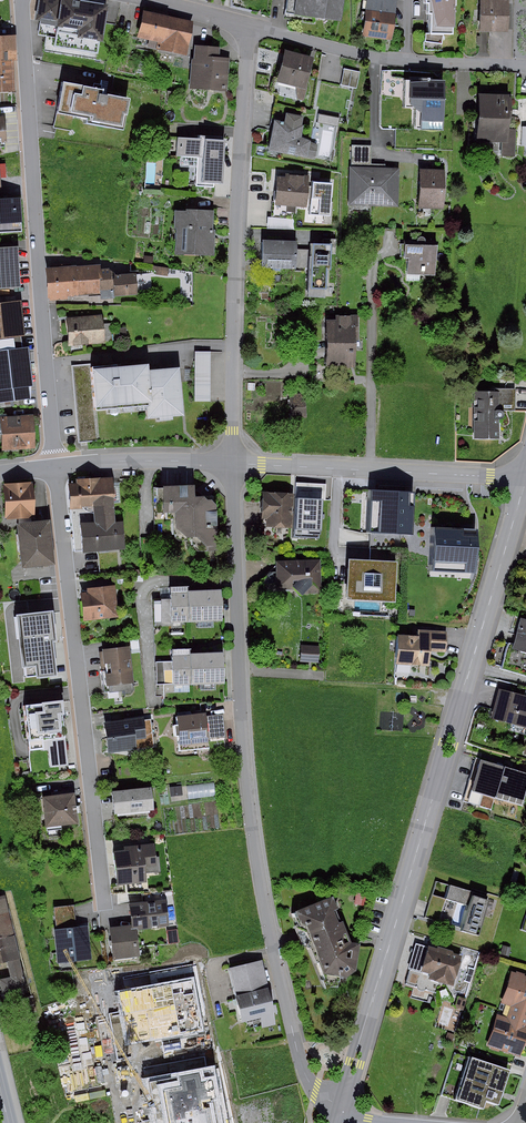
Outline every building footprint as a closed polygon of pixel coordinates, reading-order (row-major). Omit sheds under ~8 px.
[(108,4),(86,0),(39,0),(35,21),(77,28),(75,37),(102,41),(108,4)] [(347,0),(300,0),(298,13),(344,20),(347,0)] [(400,1),(395,0),(372,0),(367,29),(394,33),(400,1)] [(456,13),(455,0),(427,0),(427,2),(429,2),(430,13),(432,13),(456,13)] [(513,5),(501,5),(501,0),(484,0),(484,33),(512,33),(513,5)] [(195,21),(144,12),(139,38),(190,48),(195,21)] [(456,13),(432,13),(432,32),(428,32),(428,49),(445,49),(446,32),(453,32),(453,27),(455,27),(456,13)] [(0,36),(0,91),(15,90),(13,59),(17,59),(16,35),(0,36)] [(309,86),(316,57),(285,49),(278,78),(309,86)] [(218,58),(218,52),(193,51),(192,86),(223,87),(224,58),(218,58)] [(358,86),(362,68),(344,64),(341,82),(358,86)] [(421,117),(443,118),(444,79),(409,79),(409,102),(421,103),(421,117)] [(122,128),(128,101),(75,87),(68,115),(122,128)] [(509,140),(508,95),(473,96),(473,140),(509,140)] [(287,120),(276,118),(270,148),(308,155),(311,138),(303,136),(305,123),(303,123),(304,115),(288,112),(287,120)] [(222,182),(223,140),(182,139),(181,157),(198,157),(197,181),(222,182)] [(378,145),(351,145),(351,203),(402,203),(402,166),(378,166),(378,145)] [(446,206),(447,169),(423,168),(422,206),(446,206)] [(287,176),(278,175),(276,203),(289,204),(289,209),(296,209),(297,205),(307,206),(310,174),(287,172),(287,176)] [(335,182),(316,180),(314,212),(332,213),(335,182)] [(20,196),(0,197),(0,221),(22,220),(20,196)] [(215,250),(216,209),(180,209),(180,250),(215,250)] [(268,212),(267,222),(294,226),(295,216),(268,212)] [(296,266),(297,239),(263,238),(263,265),(296,266)] [(331,291),(334,244),(313,243),(310,290),(331,291)] [(438,272),(438,243),(409,243),(409,271),(438,272)] [(0,245),(0,280),(19,279),(17,244),(0,245)] [(100,263),(50,266),(51,298),(72,297),(72,294),(89,293),(89,296),(102,295),(102,287),(101,268),(100,263)] [(114,267),(101,268),(102,287),(115,286),(115,294),(138,293),(136,270),(115,271),(114,267)] [(0,301),(0,398),(32,395),(31,384),(34,384),(30,347),(24,348),(23,335),(26,335),(22,299),(0,301)] [(103,339),(101,317),(64,320),(66,342),(103,339)] [(356,366),(355,321),(329,322),(329,366),(356,366)] [(212,398),(214,352),(197,352),(196,397),(212,398)] [(90,364),(94,408),(100,408),(147,404),(148,417),(158,416),(158,419),(171,418),(171,415),(182,414),(178,367),(148,369),(147,359),(94,364),(90,364)] [(94,362),(73,364),(81,442),(104,440),(100,408),(94,408),(90,364),(94,364),(94,362)] [(307,413),(307,392),(290,392),(291,413),(307,413)] [(503,436),(503,397),(472,397),(472,436),(503,436)] [(35,414),(2,416),(4,449),(37,447),(35,414)] [(78,483),(70,483),(71,507),(94,506),(114,505),(114,495),(118,495),(117,476),(78,478),(78,483)] [(34,480),(4,482),(7,517),(19,516),(33,515),(37,515),(34,480)] [(196,485),(160,486),(160,506),(180,506),(181,537),(217,536),(217,498),(197,498),(196,485)] [(415,491),(372,489),(370,530),(412,533),(415,491)] [(295,493),(263,492),(262,518),(268,518),(268,532),(293,532),(295,493)] [(322,499),(298,498),(296,537),(320,539),(322,499)] [(114,505),(94,506),(95,521),(81,522),(83,550),(101,549),(120,548),(126,547),(124,521),(116,521),(114,505)] [(72,514),(75,548),(81,548),(78,513),(72,514)] [(16,523),(20,566),(53,563),(49,520),(33,522),(33,515),(19,516),(20,523),(16,523)] [(476,528),(434,525),(431,574),(474,577),(476,528)] [(120,548),(101,549),(102,570),(121,569),(120,548)] [(396,597),(397,560),(349,559),(348,595),(396,597)] [(324,590),(322,560),(277,562),(279,586),(295,585),(295,591),(324,590)] [(91,593),(82,594),(84,619),(120,616),(117,584),(90,586),(91,593)] [(164,623),(196,622),(194,590),(190,591),(189,585),(170,586),(171,598),(163,598),(164,623)] [(221,589),(194,590),(196,622),(222,620),(221,589)] [(51,611),(14,614),(20,669),(25,668),(25,676),(34,675),(34,677),(54,675),(51,640),(54,640),(51,611)] [(522,617),(514,646),(525,649),(525,618),(522,617)] [(448,650),(449,630),(421,629),(421,635),(401,634),(400,658),(431,660),(432,649),(448,650)] [(301,658),(319,659),(320,643),(301,642),(301,658)] [(130,645),(104,648),(108,685),(134,682),(130,645)] [(189,649),(174,650),(175,660),(156,661),(157,684),(191,683),(190,654),(189,649)] [(223,652),(190,654),(191,683),(224,681),(223,652)] [(500,690),(494,717),(525,725),(525,696),(500,690)] [(61,701),(25,704),(29,740),(44,739),(45,749),(50,748),(52,766),(71,764),(68,736),(65,737),(61,701)] [(207,713),(178,716),(180,744),(209,741),(209,738),(207,715),(207,713)] [(225,713),(207,715),(209,738),(227,737),(225,713)] [(143,717),(106,722),(110,752),(138,748),(137,739),(146,738),(143,717)] [(505,766),(483,760),(474,791),(486,794),(482,805),(493,808),(496,797),(505,766)] [(505,766),(496,797),(524,805),(525,797),(525,772),(505,766)] [(188,783),(189,796),(216,794),(215,781),(188,783)] [(154,808),(152,788),(112,792),(114,812),(154,808)] [(75,793),(43,797),(47,827),(79,823),(75,793)] [(122,856),(108,858),(112,883),(146,879),(144,865),(156,863),(154,844),(121,848),(122,856)] [(475,891),(439,880),(428,915),(464,925),(464,928),(479,932),(489,897),(474,893),(475,891)] [(7,894),(0,896),(0,964),(2,964),(10,997),(28,993),(7,894)] [(349,946),(332,898),(301,911),(326,978),(358,967),(360,941),(349,946)] [(129,903),(131,925),(132,929),(138,929),(170,925),(167,899),(129,903)] [(58,928),(79,926),(76,904),(55,907),(58,928)] [(58,928),(55,928),(59,963),(93,959),(89,924),(79,926),(58,928)] [(131,925),(110,927),(113,946),(114,959),(141,956),(138,929),(132,929),(131,925)] [(453,983),(462,953),(431,943),(423,967),(437,972),(435,977),(453,983)] [(277,1022),(263,961),(229,969),(241,1022),(262,1017),(264,1025),(277,1022)] [(410,967),(406,981),(415,984),(419,969),(410,967)] [(514,969),(503,1000),(509,1002),(507,1009),(525,1015),(525,973),(514,969)] [(192,979),(120,992),(129,1043),(201,1029),(192,979)] [(488,1044),(522,1056),(525,1043),(525,1015),(507,1009),(505,1015),(499,1013),(488,1044)] [(507,1070),(454,1052),(439,1096),(446,1098),(481,1110),(484,1101),(495,1105),(498,1094),(507,1070)] [(147,1080),(155,1122),(221,1122),(212,1069),(147,1080)]
